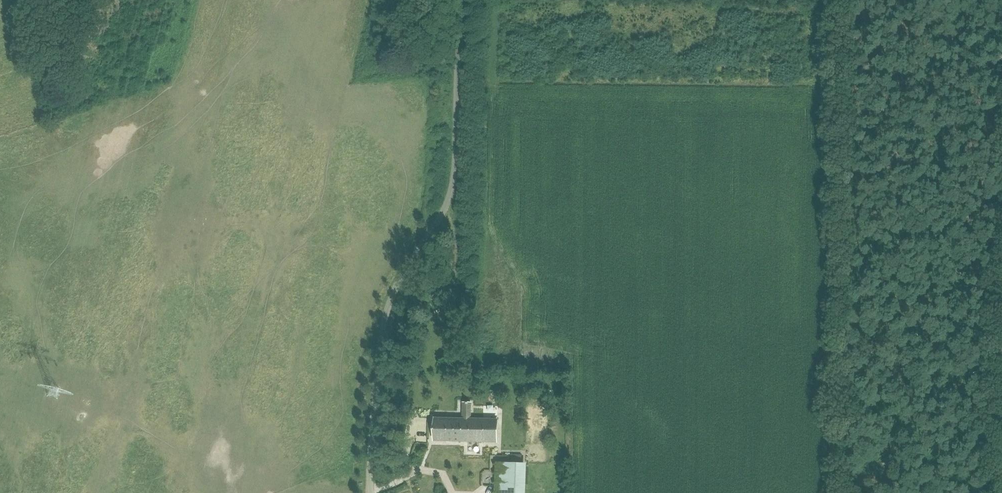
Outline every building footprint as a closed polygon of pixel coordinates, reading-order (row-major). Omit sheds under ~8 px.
[(462,402),(462,419),(435,418),(434,441),(497,442),(497,421),(474,421),(471,421),(471,402),(462,402)] [(522,463),(495,462),(495,482),(522,483),(522,463)]
